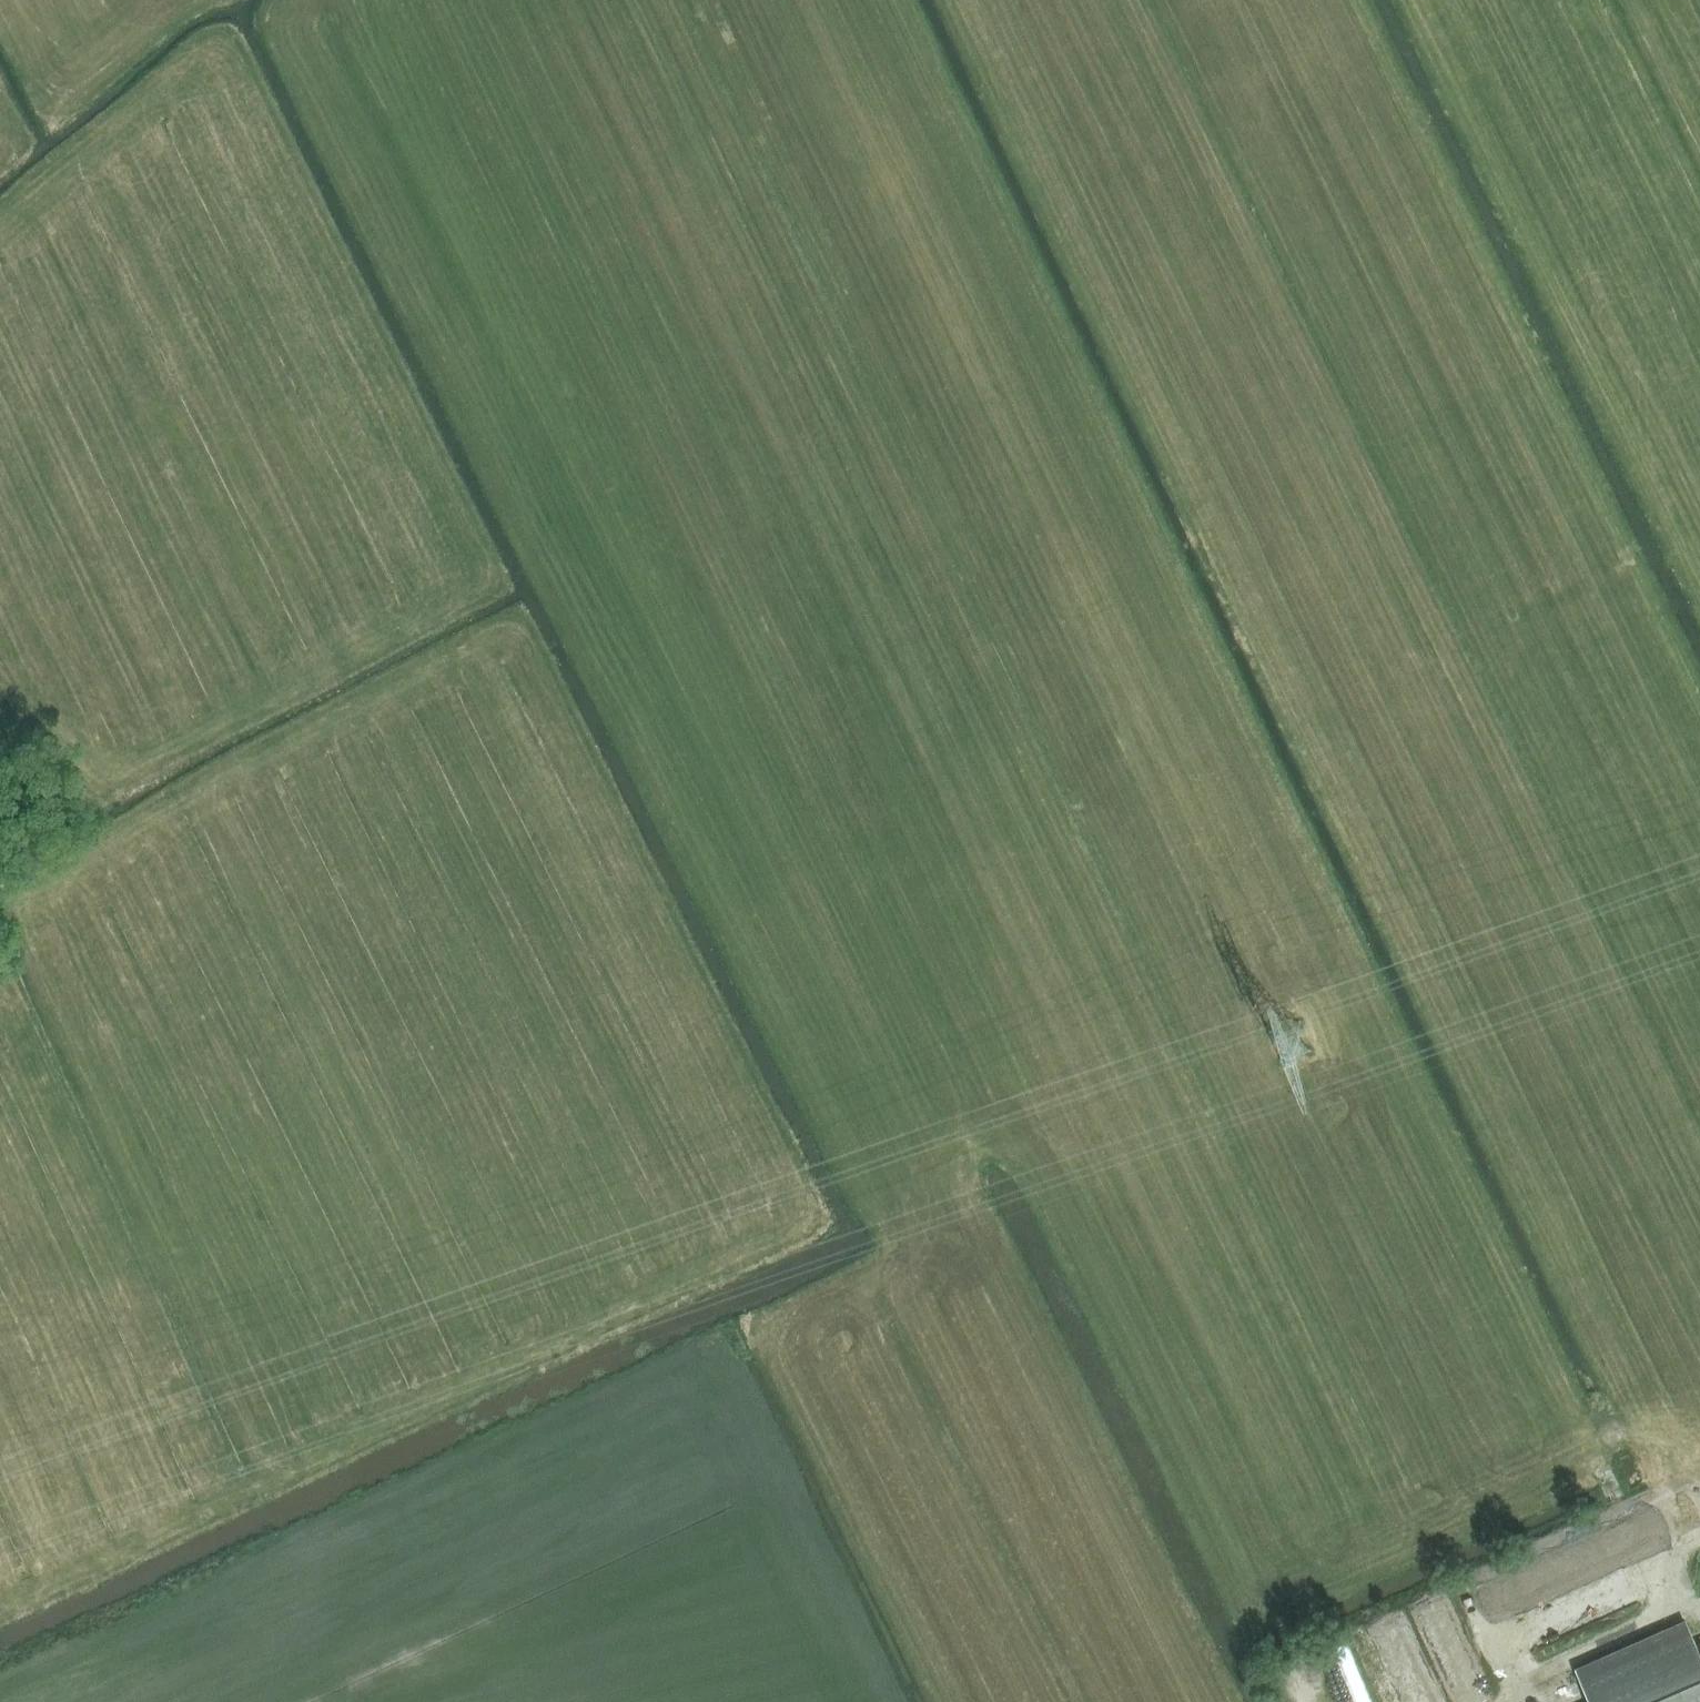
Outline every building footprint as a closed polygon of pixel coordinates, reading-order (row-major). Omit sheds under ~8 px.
[(1370,1623),(1407,1701),(1432,1701),(1442,1697),(1435,1682),(1440,1680),(1405,1606),(1370,1623)] [(1690,1626),(1580,1674),(1592,1701),(1699,1701),(1699,1650),(1690,1626)]
